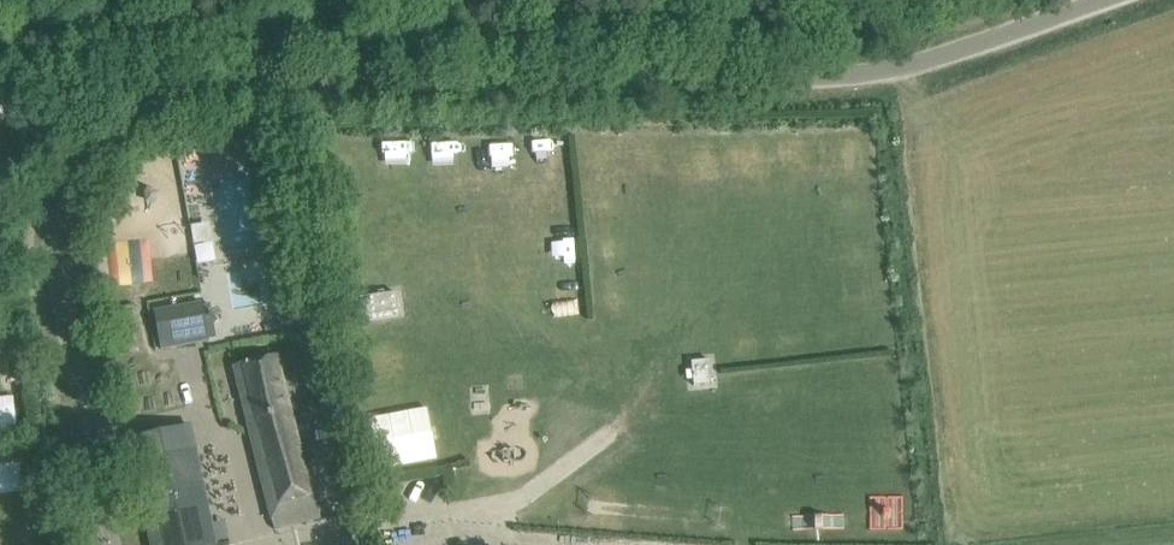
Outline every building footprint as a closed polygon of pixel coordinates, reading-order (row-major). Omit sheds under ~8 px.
[(398,311),(396,292),(342,300),(345,318),(398,311)] [(155,311),(161,349),(209,340),(202,303),(155,311)] [(274,529),(321,518),(307,463),(304,464),(277,355),(234,365),(274,529)] [(710,360),(692,362),(694,386),(712,384),(710,360)] [(430,409),(373,414),(378,466),(435,460),(430,409)] [(142,493),(153,544),(208,544),(215,544),(190,426),(130,439),(142,493)] [(67,531),(70,543),(82,541),(79,528),(67,531)]
